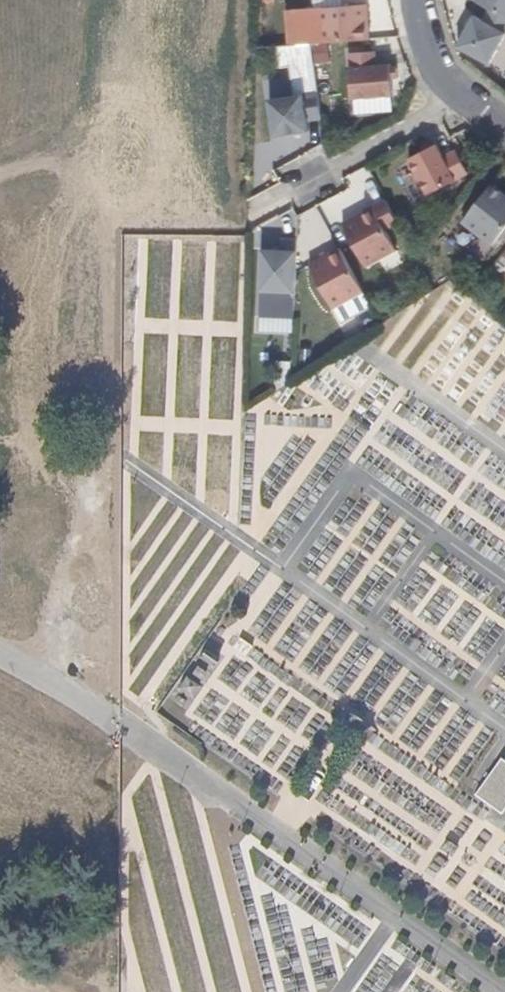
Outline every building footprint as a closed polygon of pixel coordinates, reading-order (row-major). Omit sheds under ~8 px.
[(489,9),(504,17),(504,0),(471,0),(489,9)] [(365,5),(316,9),(318,44),(368,40),(365,5)] [(472,16),(456,47),(488,64),(504,33),(504,17),(489,9),(483,22),(472,16)] [(320,65),(335,62),(330,44),(315,48),(320,65)] [(373,52),(347,54),(351,99),(391,96),(390,79),(389,68),(389,65),(375,66),(373,52)] [(267,100),(292,94),(288,78),(263,85),(267,100)] [(316,93),(267,101),(273,137),(307,131),(306,122),(321,119),(316,93)] [(432,146),(430,141),(420,147),(422,152),(432,146)] [(422,152),(407,159),(426,196),(467,174),(454,150),(442,157),(435,145),(432,146),(422,152)] [(491,185),(460,223),(490,247),(504,228),(504,196),(491,185)] [(384,200),(340,224),(364,268),(395,252),(385,231),(397,224),(384,200)] [(280,251),(261,251),(260,292),(294,294),(297,241),(280,240),(280,251)] [(339,248),(307,265),(331,310),(363,293),(339,248)] [(453,280),(439,297),(481,331),(484,328),(502,343),(491,356),(504,367),(504,322),(453,280)] [(500,757),(474,794),(501,813),(504,808),(504,760),(500,757)]
